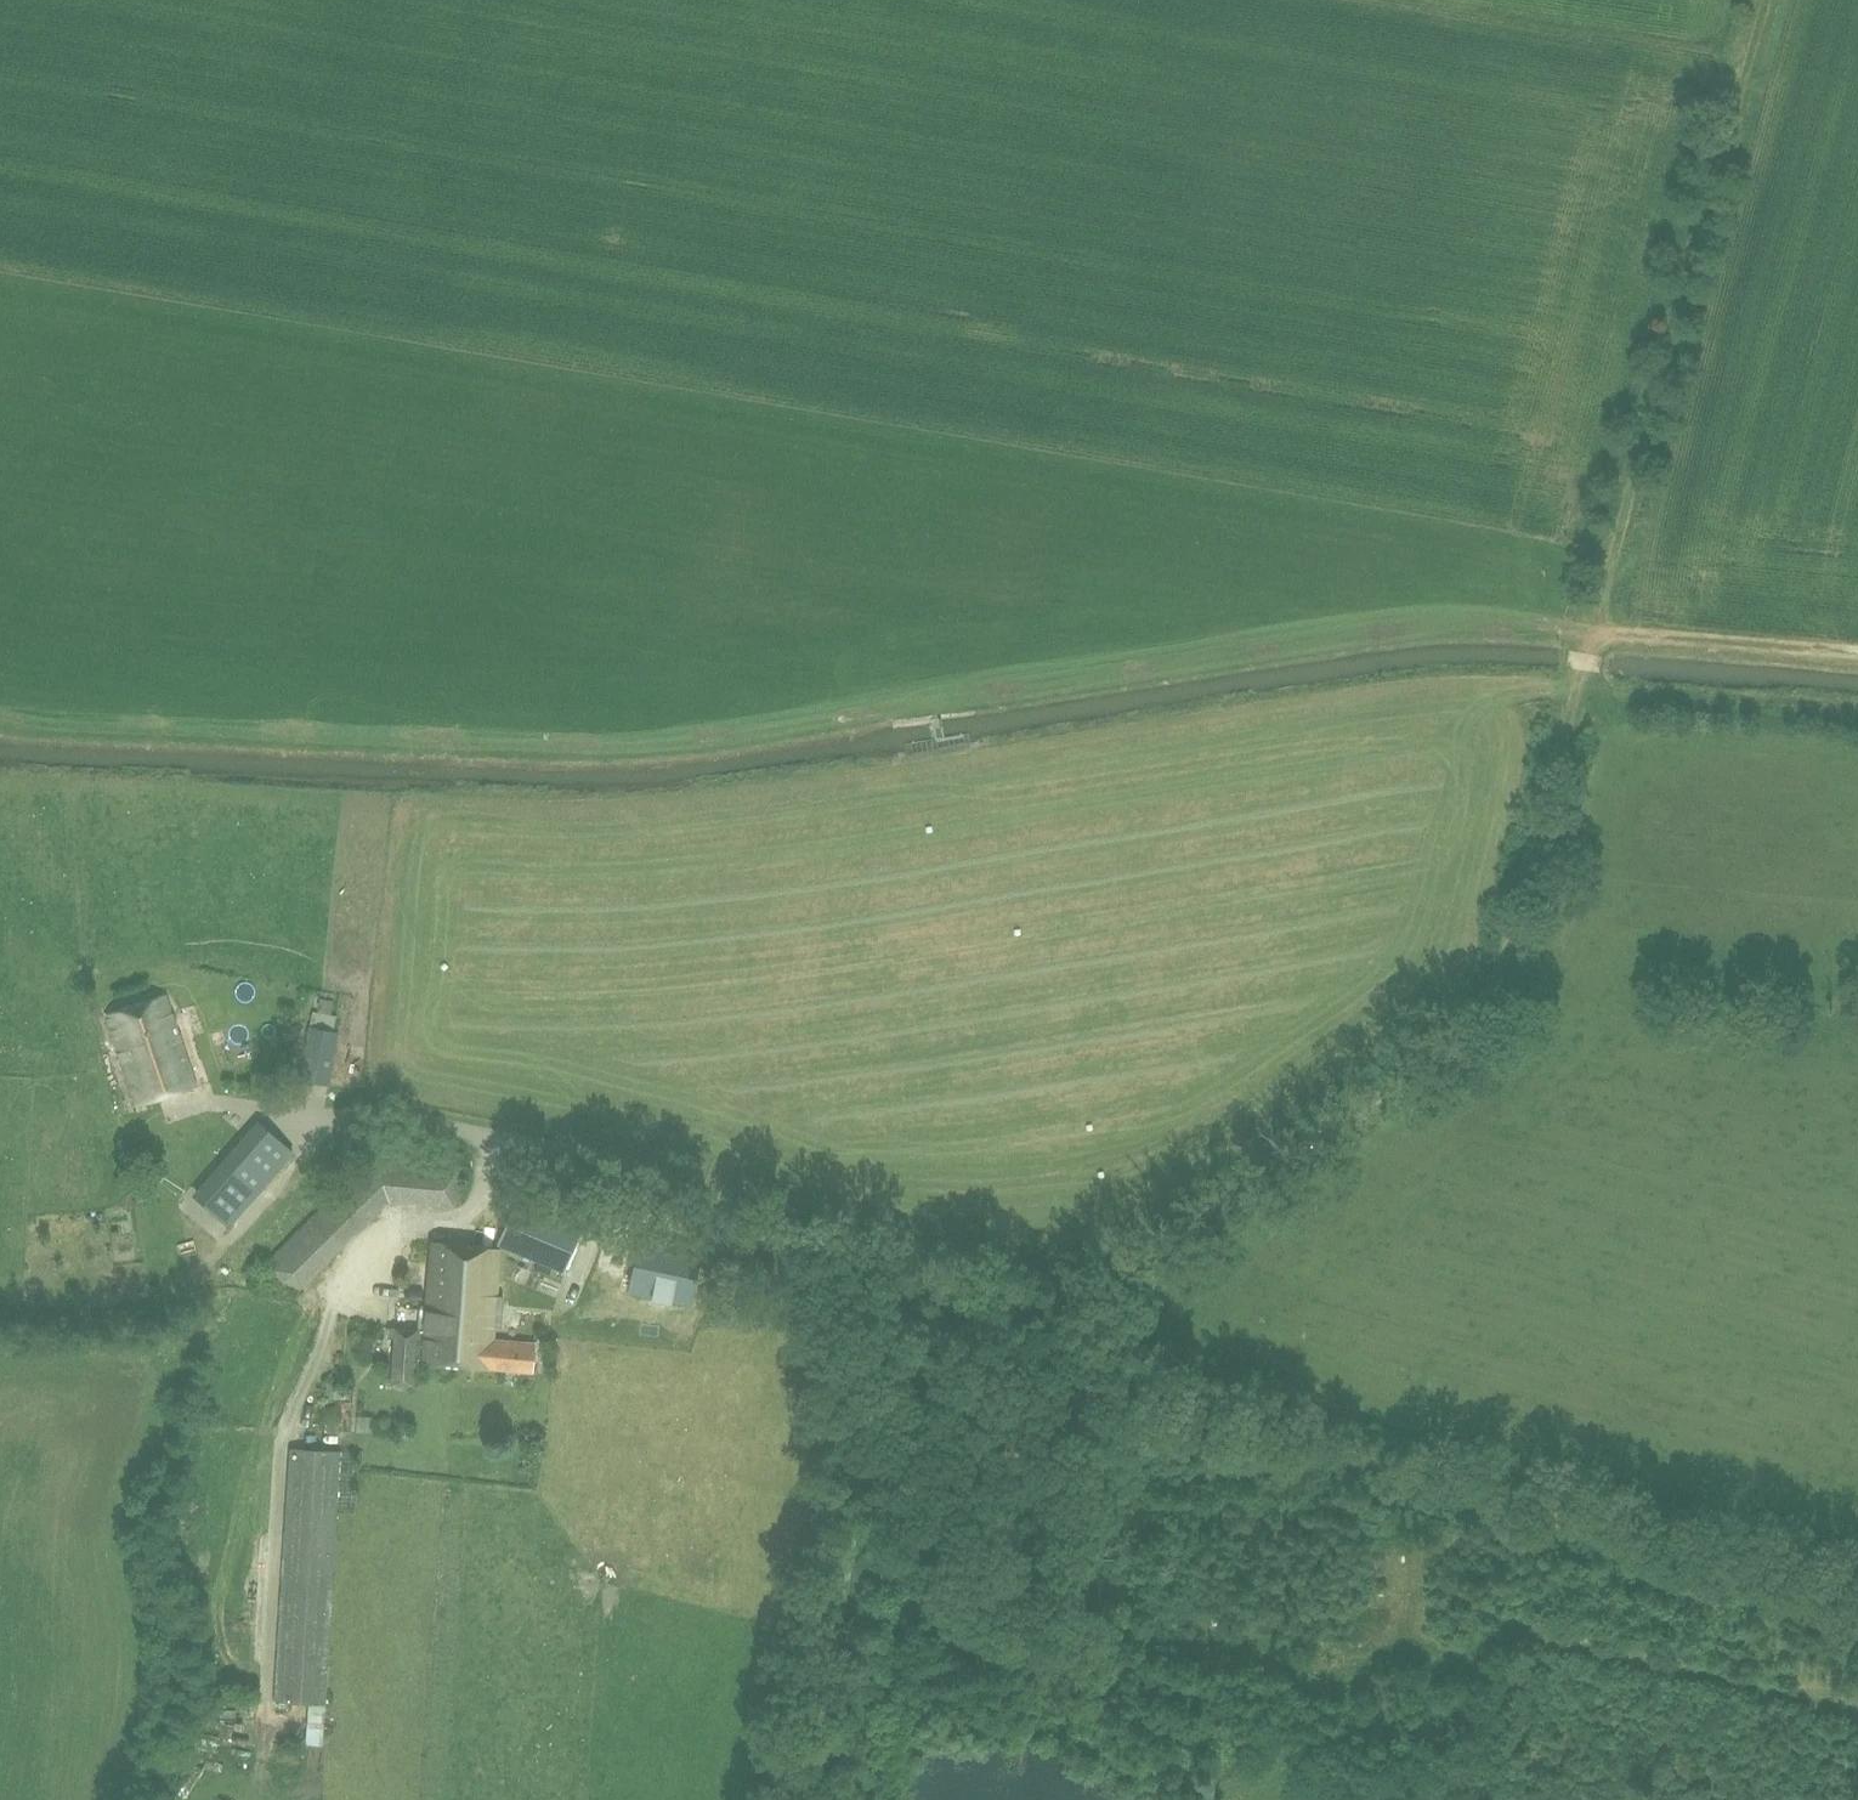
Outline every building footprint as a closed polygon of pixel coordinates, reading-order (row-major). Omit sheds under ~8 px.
[(137,1106),(196,1086),(164,995),(106,1015),(137,1106)] [(300,1079),(328,1085),(338,1032),(309,1027),(300,1079)] [(275,1173),(244,1146),(198,1199),(229,1226),(275,1173)] [(375,1156),(264,1264),(281,1280),(302,1290),(392,1201),(458,1206),(461,1163),(375,1156)] [(516,1200),(497,1245),(564,1273),(583,1228),(516,1200)] [(499,1248),(465,1246),(432,1243),(426,1331),(389,1328),(388,1338),(394,1338),(390,1386),(414,1387),(415,1364),(532,1372),(534,1342),(492,1339),(499,1248)] [(324,1703),(336,1504),(357,1505),(360,1454),(339,1452),(290,1449),(275,1700),(310,1702),(307,1743),(321,1744),(324,1703)]
